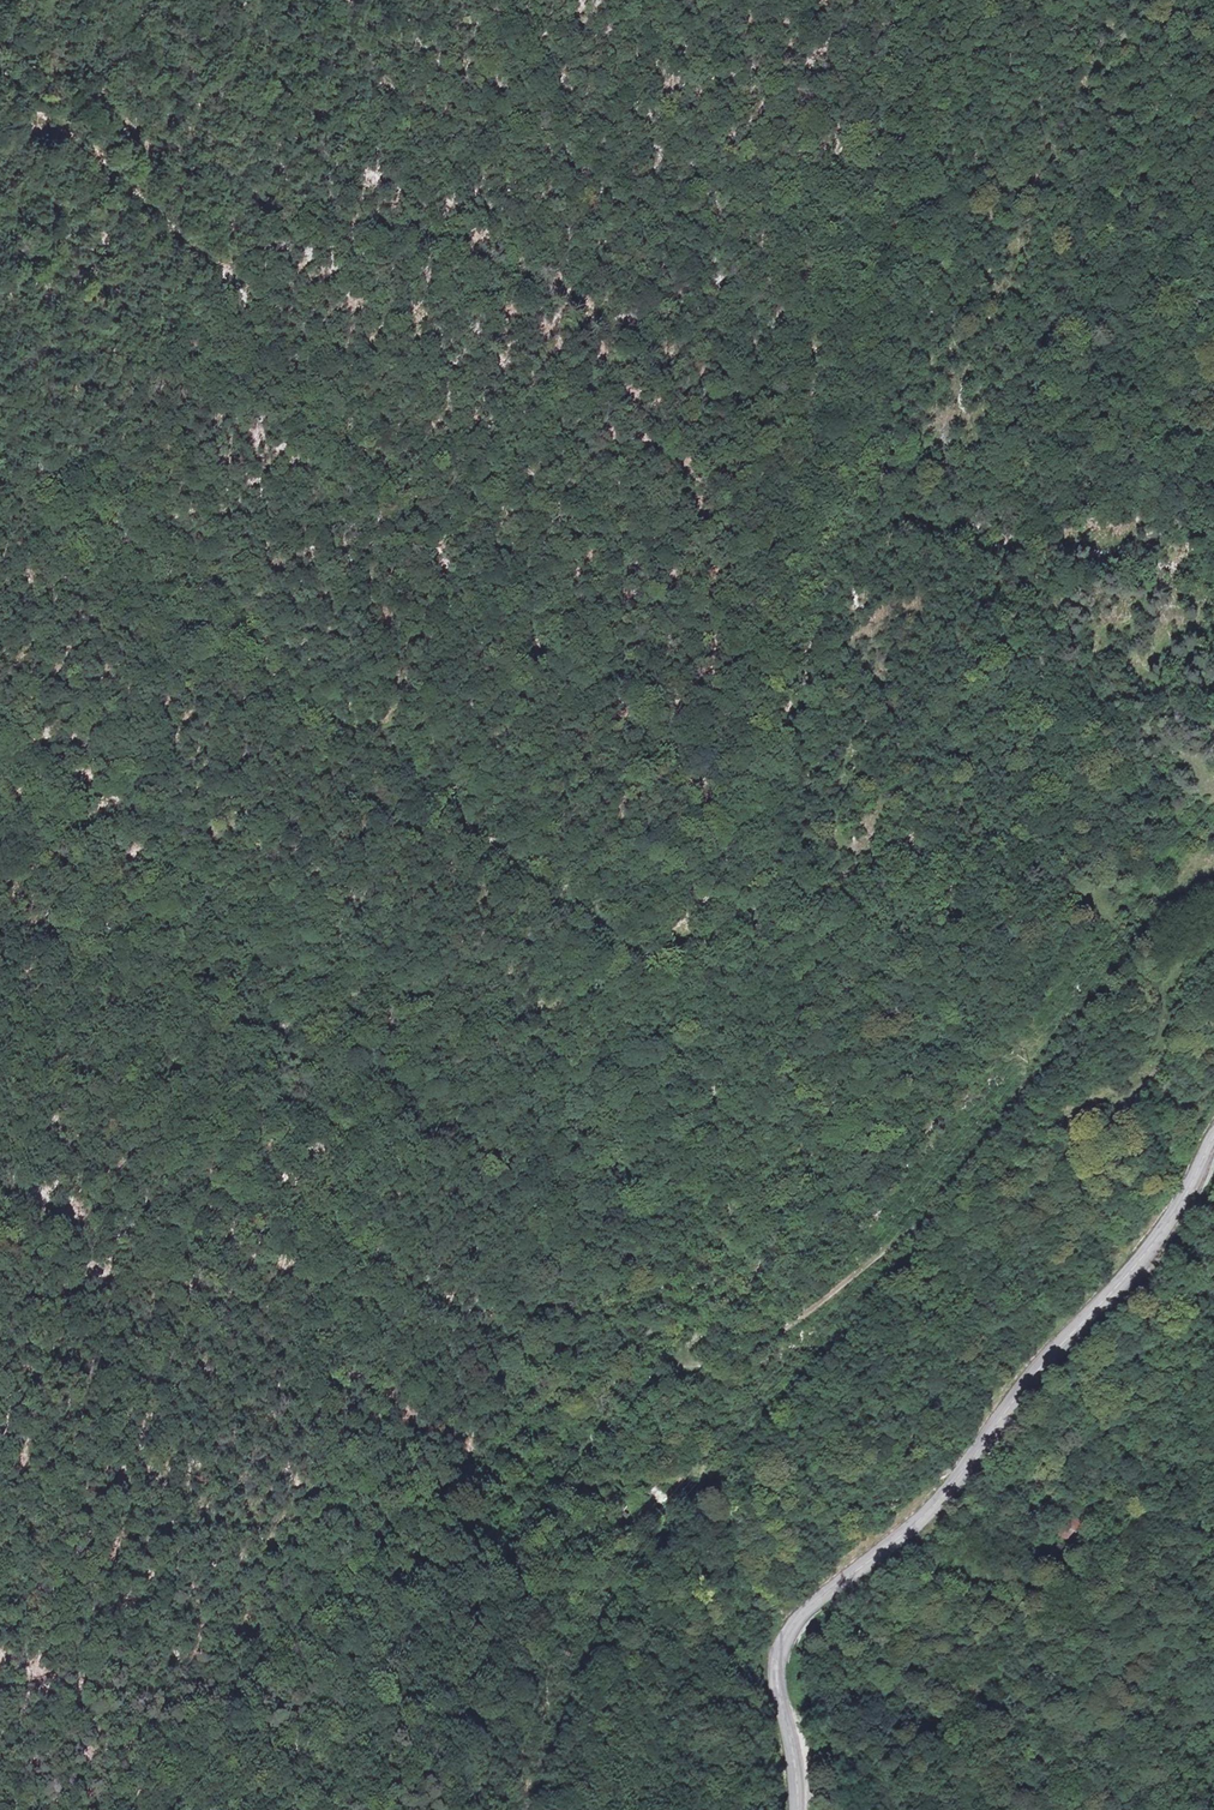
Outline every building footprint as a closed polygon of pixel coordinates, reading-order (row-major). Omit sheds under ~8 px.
[(1072,1543),(1062,1536),(1056,1545),(1065,1552),(1072,1543)]
